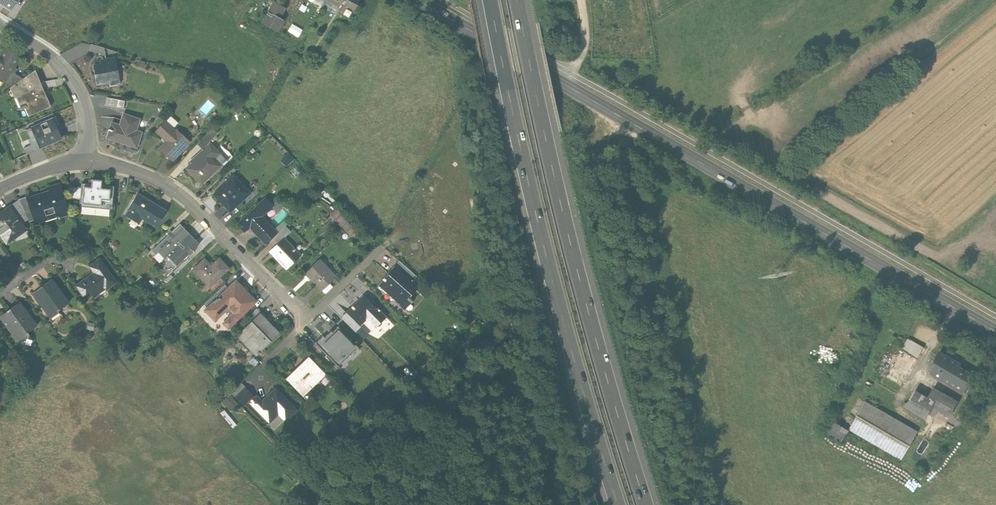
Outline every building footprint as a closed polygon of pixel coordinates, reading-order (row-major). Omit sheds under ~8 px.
[(11,9),(17,0),(0,0),(0,2),(11,9)] [(341,1),(354,8),(358,0),(342,0),(341,1)] [(273,1),(267,12),(279,18),(284,8),(273,1)] [(288,4),(285,9),(292,13),(295,7),(288,4)] [(282,20),(279,18),(267,12),(261,23),(276,31),(282,20)] [(104,48),(91,44),(90,51),(105,55),(104,48)] [(0,54),(0,77),(5,80),(10,72),(13,73),(16,69),(13,67),(19,57),(4,48),(0,54)] [(94,64),(97,84),(109,82),(110,85),(119,84),(114,57),(100,59),(100,63),(94,64)] [(11,86),(9,88),(14,98),(15,98),(20,109),(24,108),(28,116),(50,107),(34,70),(22,79),(11,86)] [(11,86),(22,79),(13,73),(10,72),(5,80),(4,82),(11,86)] [(128,101),(107,97),(105,106),(126,109),(128,101)] [(111,122),(106,138),(136,148),(141,132),(136,130),(139,118),(122,113),(119,124),(111,122)] [(170,116),(166,121),(173,127),(177,123),(170,116)] [(52,118),(31,127),(40,147),(61,138),(52,118)] [(158,149),(172,161),(189,142),(173,127),(166,121),(165,120),(155,131),(165,141),(158,149)] [(40,149),(40,147),(31,127),(9,136),(18,158),(40,149)] [(197,144),(202,149),(209,142),(217,134),(212,129),(197,144)] [(185,168),(201,184),(226,159),(209,142),(202,149),(189,162),(190,163),(185,168)] [(281,160),(286,166),(293,159),(288,153),(281,160)] [(213,194),(229,212),(233,209),(241,201),(250,193),(233,175),(213,194)] [(88,185),(81,184),(81,186),(80,201),(80,208),(113,209),(113,196),(114,187),(103,187),(104,181),(88,180),(88,185)] [(69,214),(59,184),(48,187),(49,190),(27,197),(34,220),(35,223),(59,215),(59,217),(69,214)] [(80,201),(81,186),(70,186),(74,200),(80,201)] [(138,194),(125,216),(138,224),(141,219),(156,227),(166,210),(138,194)] [(18,200),(28,219),(29,222),(34,220),(27,197),(18,200)] [(265,244),(277,233),(274,229),(261,216),(271,206),(272,204),(265,197),(240,221),(247,229),(249,227),(265,244)] [(21,224),(28,219),(18,200),(9,206),(21,224)] [(272,204),(271,206),(277,213),(283,207),(277,200),(272,204)] [(233,209),(237,214),(246,205),(241,201),(233,209)] [(0,213),(0,236),(6,244),(26,230),(21,224),(9,206),(0,213)] [(330,215),(341,227),(348,221),(337,209),(330,215)] [(408,211),(402,213),(404,220),(410,218),(408,211)] [(274,229),(277,233),(287,224),(284,220),(274,229)] [(357,232),(348,223),(343,228),(352,238),(357,232)] [(162,261),(166,257),(189,234),(180,224),(172,232),(170,231),(167,234),(168,235),(152,251),(156,255),(154,258),(159,263),(161,261),(162,261)] [(199,244),(189,234),(166,257),(176,267),(188,255),(190,256),(194,252),(193,251),(199,244)] [(271,252),(287,269),(300,257),(284,240),(271,252)] [(204,259),(192,270),(209,288),(229,269),(219,258),(211,266),(204,259)] [(94,273),(75,286),(85,300),(91,295),(93,298),(116,282),(99,259),(89,266),(94,273)] [(321,291),(336,277),(319,260),(305,273),(321,291)] [(395,267),(378,285),(402,306),(408,300),(412,303),(413,301),(409,298),(422,284),(416,278),(412,282),(395,267)] [(257,302),(236,280),(204,311),(215,321),(228,308),(233,313),(223,324),(228,329),(257,302)] [(52,281),(33,295),(49,317),(68,303),(52,281)] [(353,306),(363,296),(353,287),(344,297),(353,306)] [(364,296),(347,312),(360,325),(366,319),(375,328),(385,318),(364,296)] [(19,303),(0,317),(18,343),(27,336),(25,333),(35,326),(19,303)] [(248,317),(252,321),(260,313),(256,309),(248,317)] [(237,336),(256,356),(261,352),(264,349),(279,333),(260,313),(252,321),(237,336)] [(87,323),(86,330),(93,331),(94,324),(87,323)] [(322,335),(315,342),(338,365),(358,346),(337,326),(325,338),(322,335)] [(908,339),(901,350),(917,359),(923,348),(908,339)] [(960,364),(939,352),(933,364),(935,365),(931,373),(966,393),(971,385),(968,383),(973,375),(958,367),(960,364)] [(309,357),(286,379),(303,397),(326,374),(309,357)] [(253,367),(258,363),(254,358),(249,362),(253,367)] [(262,401),(256,395),(252,399),(257,404),(253,407),(269,424),(279,414),(286,421),(297,410),(276,388),(262,401)] [(927,398),(914,391),(905,407),(926,418),(932,407),(949,416),(957,402),(933,388),(927,398)] [(223,401),(231,409),(236,404),(228,396),(223,401)] [(917,432),(865,402),(849,429),(902,459),(917,432)] [(849,430),(832,420),(825,431),(842,442),(849,430)]
